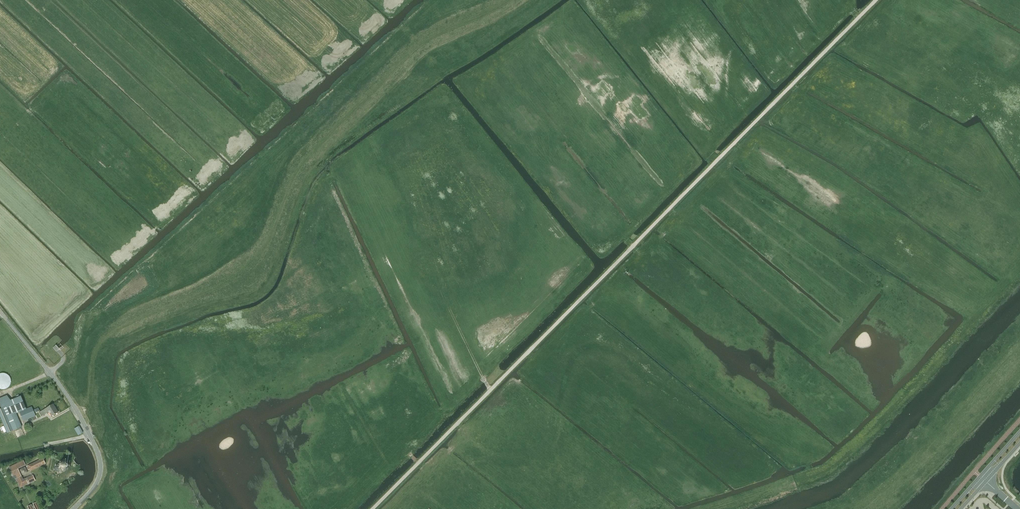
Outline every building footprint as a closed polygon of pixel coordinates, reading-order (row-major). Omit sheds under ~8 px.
[(9,385),(5,380),(0,383),(0,388),(2,390),(9,385)] [(34,412),(36,411),(36,412),(39,411),(38,408),(35,409),(33,410),(31,407),(26,409),(21,396),(10,400),(7,395),(0,398),(0,406),(1,408),(0,409),(0,417),(7,433),(21,426),(16,413),(19,412),(23,421),(35,416),(34,412)] [(51,417),(58,413),(53,404),(40,412),(42,416),(49,412),(51,417)] [(74,428),(78,435),(83,432),(79,426),(74,428)] [(31,471),(45,464),(43,459),(26,467),(28,470),(30,469),(31,471)] [(16,479),(18,483),(20,488),(28,484),(26,479),(23,480),(18,469),(26,466),(24,461),(9,468),(14,479),(16,479)] [(62,461),(61,461),(59,463),(58,467),(57,468),(57,467),(54,469),(55,471),(58,472),(60,471),(59,470),(60,469),(61,470),(64,471),(68,469),(69,465),(66,461),(62,461)] [(29,483),(35,481),(33,478),(32,475),(26,478),(29,483)]
